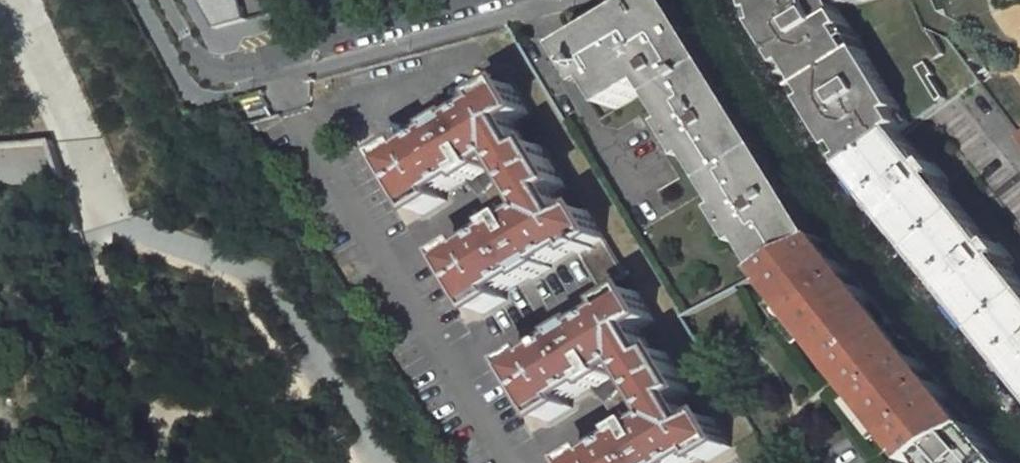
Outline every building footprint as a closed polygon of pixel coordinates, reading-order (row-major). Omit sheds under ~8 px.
[(241,0),(199,0),(215,29),(246,20),(241,0)] [(821,116),(838,106),(844,118),(828,128),(854,170),(884,148),(902,135),(916,125),(843,10),(877,0),(756,0),(766,29),(795,74),(821,116)] [(667,1),(582,54),(617,110),(656,86),(703,162),(771,272),(773,271),(819,245),(790,199),(736,113),(689,37),(667,1)] [(412,144),(389,158),(424,215),(447,201),(443,194),(467,180),(472,177),(475,181),(492,170),(489,166),(504,158),(508,165),(533,205),(537,212),(523,221),(520,217),(503,228),(505,232),(501,235),(477,249),(473,243),(450,257),(484,314),(507,300),(503,293),(532,276),(534,279),(552,268),(550,265),(578,248),(604,290),(627,275),(588,210),(576,217),(562,193),(570,187),(541,139),(532,145),(517,120),(529,114),(511,84),(488,98),(491,105),(463,122),(461,119),(443,130),(445,133),(416,150),(412,144)] [(828,128),(844,118),(838,106),(821,116),(828,128)] [(854,170),(964,304),(1019,373),(1019,279),(1009,266),(1015,261),(999,241),(993,246),(944,186),(950,181),(934,162),(928,166),(902,135),(884,148),(854,170)] [(492,170),(475,181),(472,177),(467,180),(471,188),(475,187),(482,194),(508,165),(504,158),(489,166),(492,170)] [(533,205),(493,212),(496,222),(493,223),(501,235),(505,232),(503,228),(520,217),(523,221),(537,212),(533,205)] [(884,326),(891,320),(845,263),(838,270),(819,245),(773,271),(797,302),(790,307),(821,346),(828,340),(844,360),(859,379),(874,398),(866,404),(896,442),(905,436),(913,447),(905,452),(911,460),(913,462),(930,462),(971,437),(965,429),(946,405),(954,398),(907,340),(900,345),(884,326)] [(764,275),(790,307),(797,302),(773,271),(771,272),(764,275)] [(515,365),(550,422),(573,408),(569,401),(591,388),(598,384),(600,388),(618,378),(615,373),(629,365),(635,373),(658,411),(663,420),(649,428),(646,424),(629,434),(631,439),(624,443),(602,456),(598,450),(577,462),(691,462),(704,455),(708,461),(731,447),(713,417),(702,424),(687,400),(696,395),(667,347),(658,352),(643,328),(655,321),(637,291),(613,305),(617,312),(589,329),(587,326),(569,337),(571,340),(542,357),(538,351),(515,365)] [(844,360),(828,340),(821,346),(836,365),(844,360)] [(618,378),(600,388),(598,384),(591,388),(596,397),(599,395),(608,401),(635,373),(629,365),(615,373),(618,378)] [(874,398),(859,379),(851,384),(866,404),(874,398)] [(629,434),(646,424),(649,428),(663,420),(658,411),(619,422),(622,431),(618,433),(624,443),(631,439),(629,434)] [(980,431),(971,437),(930,462),(1008,462),(980,431)] [(896,442),(905,452),(913,447),(905,436),(896,442)]
